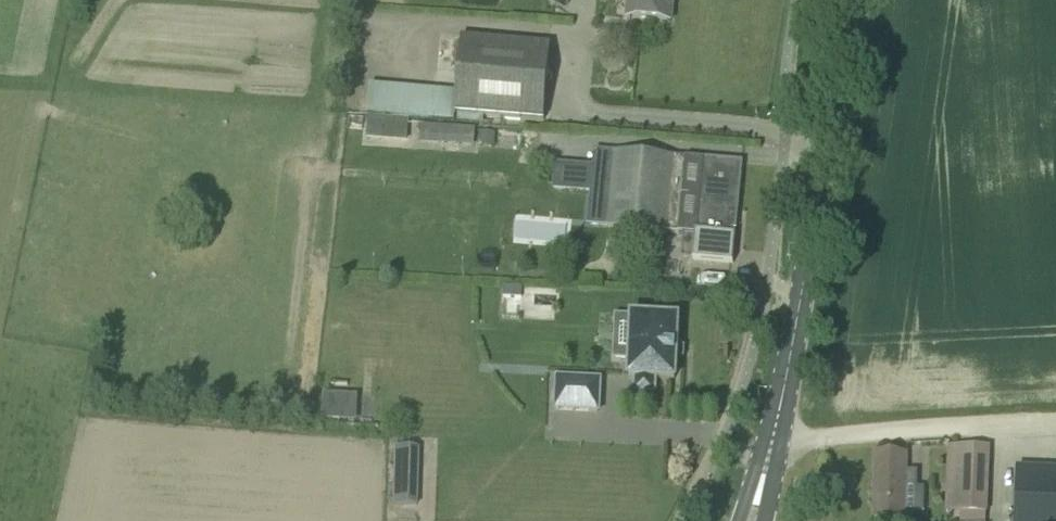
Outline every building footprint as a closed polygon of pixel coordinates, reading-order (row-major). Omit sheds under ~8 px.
[(627,20),(670,24),(672,0),(629,0),(627,20)] [(458,114),(500,118),(522,120),(543,122),(548,67),(515,65),(516,43),(495,41),(493,63),(482,62),(483,53),(460,51),(455,114),(458,114)] [(408,140),(408,120),(366,120),(366,140),(408,140)] [(421,126),(420,144),(475,146),(475,128),(421,126)] [(493,146),(494,136),(480,135),(479,145),(493,146)] [(608,229),(679,235),(685,160),(614,154),(608,229)] [(735,237),(733,237),(735,215),(733,214),(733,206),(738,206),(742,164),(704,161),(698,227),(699,227),(699,229),(700,229),(700,234),(694,233),(691,262),(731,266),(735,237)] [(522,289),(503,288),(502,299),(521,300),(522,289)] [(638,319),(636,360),(631,359),(631,358),(630,358),(629,379),(635,379),(634,393),(654,394),(654,380),(674,381),(677,321),(638,319)] [(557,379),(555,410),(599,412),(600,381),(557,379)] [(358,422),(359,394),(323,394),(323,421),(358,422)] [(396,449),(394,506),(418,507),(420,450),(396,449)] [(986,515),(988,450),(962,449),(960,514),(986,515)] [(918,478),(906,478),(906,456),(874,456),(874,497),(877,497),(877,502),(874,502),(873,520),(907,520),(907,514),(926,514),(926,490),(918,489),(918,478)] [(1016,470),(1015,520),(1055,520),(1055,472),(1016,470)]
